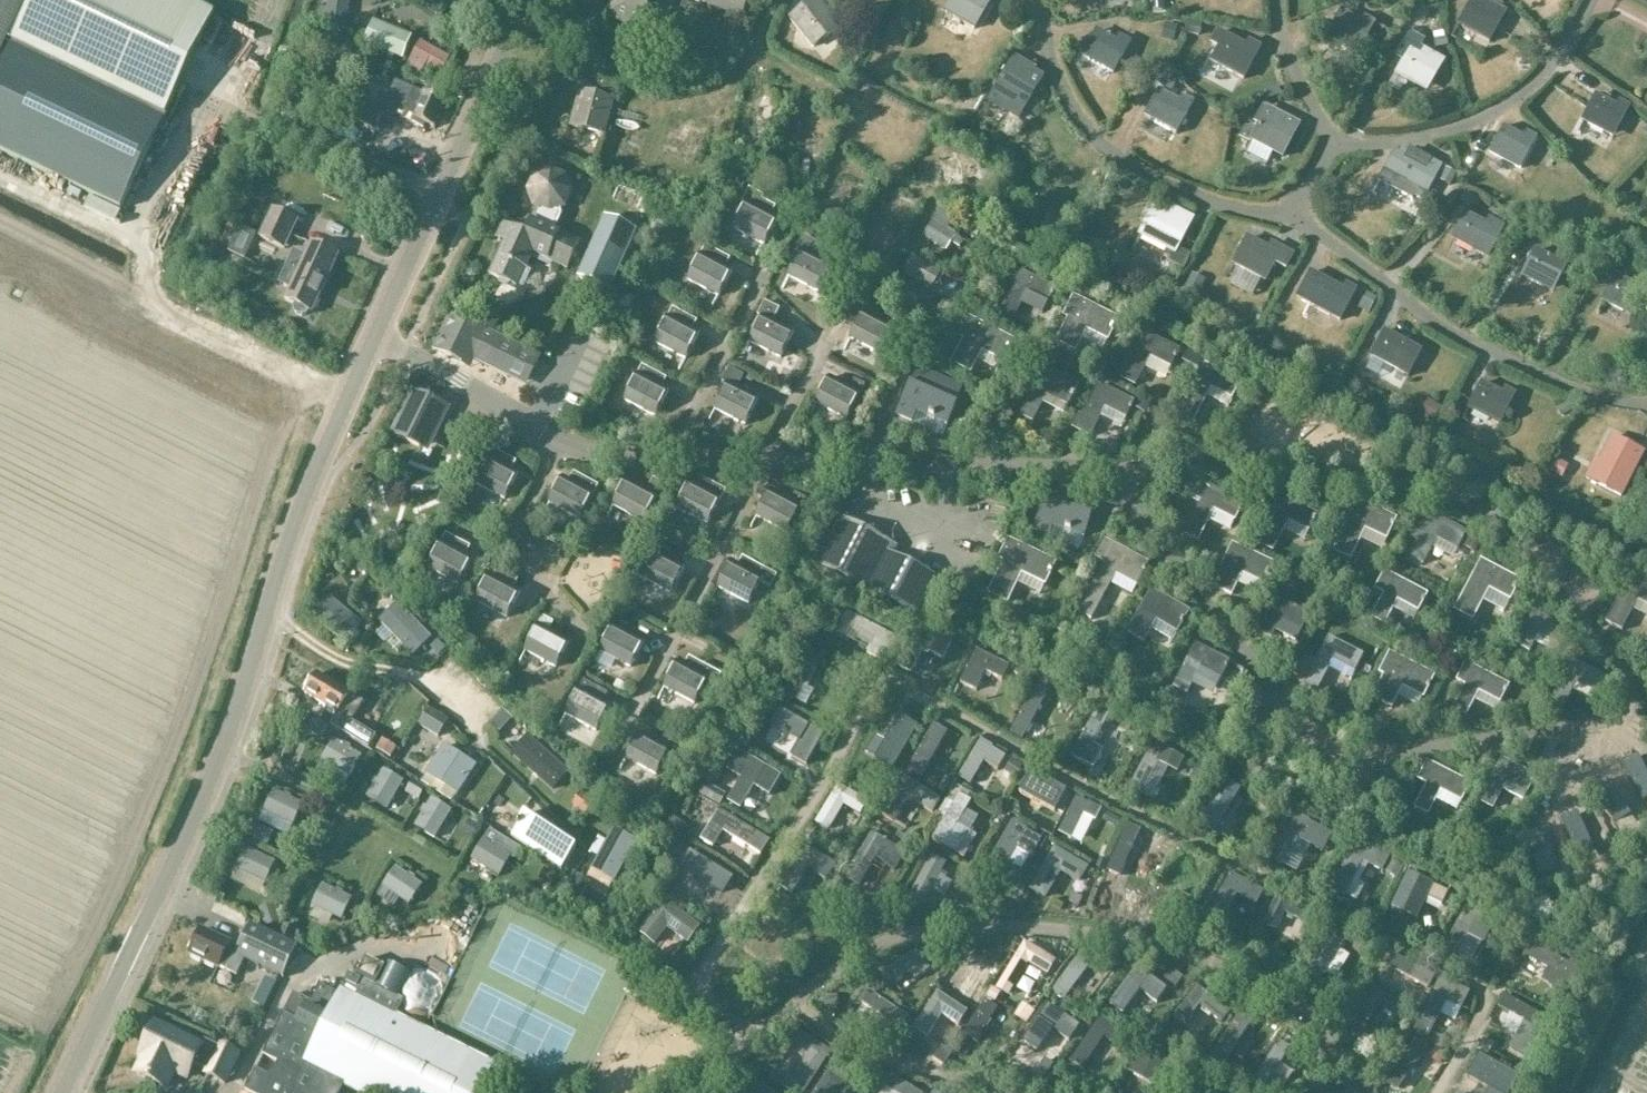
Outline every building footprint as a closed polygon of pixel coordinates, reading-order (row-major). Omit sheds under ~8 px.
[(121,210),(214,17),(178,0),(0,0),(0,151),(121,210)] [(326,28),(347,30),(349,3),(335,0),(329,0),(327,11),(321,11),(319,15),(316,27),(326,27),(326,28)] [(664,24),(674,0),(614,0),(607,17),(655,37),(661,23),(664,24)] [(701,3),(752,24),(761,3),(752,0),(702,0),(701,3)] [(790,19),(814,48),(841,27),(820,0),(814,0),(790,19)] [(943,13),(975,31),(993,0),(951,0),(943,13)] [(1487,0),(1474,0),(1460,26),(1489,43),(1506,13),(1502,10),(1504,6),(1493,0),(1492,0),(1491,2),(1487,0)] [(1342,10),(1326,38),(1359,55),(1377,24),(1365,17),(1361,22),(1342,10)] [(373,24),(365,45),(404,61),(412,39),(373,24)] [(1097,29),(1081,58),(1114,76),(1133,43),(1120,36),(1117,41),(1097,29)] [(1218,50),(1210,64),(1245,82),(1263,47),(1249,40),(1247,45),(1219,31),(1211,46),(1218,50)] [(425,78),(429,71),(440,77),(450,60),(420,44),(407,68),(425,78)] [(1427,94),(1446,62),(1424,49),(1421,55),(1410,48),(1395,76),(1427,94)] [(1014,57),(995,91),(1026,110),(1045,77),(1036,72),(1037,69),(1031,66),(1033,63),(1026,59),(1024,63),(1014,57)] [(435,130),(446,104),(445,103),(449,94),(428,85),(424,95),(413,90),(400,120),(423,130),(425,125),(435,130)] [(1159,90),(1145,118),(1177,136),(1195,103),(1183,96),(1180,102),(1159,90)] [(614,101),(579,92),(571,127),(605,136),(614,101)] [(1597,98),(1583,123),(1613,139),(1629,109),(1619,104),(1616,109),(1597,98)] [(351,101),(344,117),(378,133),(385,116),(351,101)] [(1254,124),(1258,127),(1255,133),(1246,128),(1241,138),(1250,142),(1284,160),(1302,125),(1264,105),(1254,124)] [(1545,157),(1551,145),(1540,138),(1526,131),(1524,136),(1504,125),(1489,153),(1521,171),(1533,151),(1545,157)] [(948,145),(932,172),(945,180),(953,167),(977,180),(984,167),(948,145)] [(1392,157),(1378,182),(1413,201),(1415,198),(1425,203),(1443,167),(1411,150),(1408,155),(1400,151),(1392,157)] [(511,230),(491,276),(492,277),(492,276),(520,289),(527,272),(526,272),(534,255),(567,270),(573,257),(579,244),(555,233),(563,217),(561,213),(567,210),(575,193),(568,176),(551,169),(534,175),(526,194),(533,210),(539,213),(535,223),(533,223),(527,236),(526,237),(511,230)] [(882,189),(868,218),(894,231),(909,203),(882,189)] [(747,206),(734,230),(765,246),(783,212),(762,201),(764,197),(750,190),(743,203),(747,206)] [(957,217),(943,208),(924,238),(947,252),(953,244),(960,249),(965,243),(948,231),(957,217)] [(1177,255),(1195,219),(1173,208),(1168,218),(1154,211),(1141,237),(1177,255)] [(300,223),(272,210),(259,239),(286,252),(300,223)] [(1466,216),(1453,241),(1483,257),(1499,227),(1489,222),(1487,227),(1466,216)] [(605,218),(577,279),(610,294),(637,233),(605,218)] [(1276,265),(1287,272),(1295,255),(1271,242),(1268,248),(1248,237),(1232,265),(1267,284),(1276,265)] [(802,253),(789,278),(820,293),(833,267),(826,263),(832,253),(818,246),(818,245),(804,238),(798,251),(802,253)] [(289,290),(284,300),(284,302),(294,307),(293,309),(296,315),(302,318),(308,316),(309,315),(313,317),(314,313),(313,313),(338,258),(309,244),(304,256),(295,252),(287,269),(291,272),(283,287),(289,290)] [(706,248),(688,281),(719,298),(733,272),(712,261),(716,253),(706,248)] [(1535,252),(1522,278),(1552,294),(1568,264),(1559,258),(1556,263),(1535,252)] [(945,276),(942,274),(914,257),(904,274),(933,290),(935,286),(939,288),(945,276)] [(1311,271),(1297,299),(1340,323),(1358,290),(1346,283),(1343,289),(1311,271)] [(1054,289),(1022,273),(999,319),(1011,325),(1026,294),(1046,304),(1054,289)] [(1616,274),(1601,302),(1634,320),(1646,295),(1646,284),(1639,280),(1637,285),(1616,274)] [(1089,327),(1109,337),(1117,321),(1072,299),(1063,317),(1068,319),(1056,344),(1075,353),(1089,327)] [(762,318),(750,343),(781,359),(794,333),(773,322),(779,310),(765,303),(758,316),(762,318)] [(673,310),(655,344),(686,360),(700,334),(679,323),(683,315),(673,310)] [(905,340),(912,328),(900,321),(888,315),(885,323),(863,313),(850,338),(882,355),(893,334),(905,340)] [(452,315),(435,349),(456,359),(465,355),(468,349),(529,379),(530,378),(539,358),(479,328),(452,315)] [(1004,363),(1015,341),(969,318),(958,338),(964,341),(952,364),(972,374),(983,353),(1004,363)] [(1385,330),(1370,358),(1409,379),(1423,351),(1385,330)] [(1150,358),(1171,368),(1179,353),(1145,336),(1122,381),(1135,387),(1150,358)] [(643,367),(625,401),(656,417),(670,391),(649,380),(653,373),(643,367)] [(945,426),(962,386),(918,367),(896,417),(912,423),(917,414),(945,426)] [(1211,388),(1232,399),(1240,384),(1207,367),(1181,417),(1193,423),(1211,388)] [(727,385),(715,410),(746,425),(759,399),(738,388),(744,377),(730,370),(723,383),(727,385)] [(1075,391),(1042,374),(1020,417),(1033,424),(1047,396),(1068,406),(1075,391)] [(829,379),(816,403),(848,420),(865,387),(854,381),(850,390),(829,379)] [(1481,381),(1467,410),(1500,428),(1517,394),(1505,387),(1503,392),(1481,381)] [(1133,403),(1100,387),(1085,417),(1080,415),(1072,429),(1089,438),(1104,408),(1125,419),(1133,403)] [(414,395),(394,436),(420,448),(440,407),(414,395)] [(1608,476),(1599,494),(1621,505),(1629,490),(1643,462),(1613,447),(1600,472),(1608,476)] [(493,450),(475,484),(505,500),(519,474),(498,463),(502,456),(493,450)] [(585,489),(564,478),(550,504),(580,520),(598,487),(589,482),(585,489)] [(715,486),(702,478),(698,486),(691,482),(676,509),(708,527),(726,492),(716,486),(715,486)] [(653,479),(648,491),(628,480),(613,507),(645,523),(658,499),(661,501),(668,488),(653,479)] [(1051,484),(1034,535),(1050,540),(1054,530),(1084,540),(1098,499),(1051,484)] [(1200,484),(1191,501),(1201,507),(1185,537),(1198,544),(1215,511),(1235,521),(1243,506),(1200,484)] [(770,491),(756,517),(787,533),(805,499),(795,494),(791,502),(770,491)] [(1265,512),(1275,517),(1260,546),(1273,552),(1289,520),(1310,531),(1318,515),(1274,494),(1265,512)] [(1389,536),(1396,521),(1352,498),(1343,516),(1349,519),(1341,535),(1342,536),(1333,553),(1350,562),(1369,526),(1389,536)] [(1436,539),(1457,550),(1465,534),(1422,512),(1410,536),(1418,541),(1409,557),(1423,564),(1436,539)] [(842,518),(818,566),(914,616),(936,576),(893,554),(897,546),(842,518)] [(447,536),(429,569),(459,585),(473,560),(452,548),(457,541),(447,536)] [(998,560),(1005,563),(997,579),(989,596),(1008,605),(1022,576),(1046,587),(1057,565),(1008,541),(998,560)] [(1131,595),(1147,566),(1104,543),(1095,559),(1105,564),(1085,602),(1097,608),(1110,584),(1131,595)] [(658,544),(641,578),(671,594),(685,568),(664,557),(668,549),(658,544)] [(1276,570),(1237,552),(1217,593),(1235,601),(1245,579),(1267,589),(1276,570)] [(732,562),(718,588),(749,604),(761,582),(770,587),(776,576),(757,566),(753,573),(732,562)] [(1520,584),(1482,563),(1455,612),(1473,622),(1491,590),(1511,601),(1520,584)] [(504,574),(494,569),(477,602),(507,619),(521,593),(500,582),(504,574)] [(1384,574),(1375,590),(1385,595),(1377,612),(1390,618),(1398,601),(1419,611),(1427,596),(1384,574)] [(1630,576),(1606,623),(1622,631),(1638,602),(1646,606),(1646,585),(1630,576)] [(1156,622),(1176,634),(1187,614),(1151,593),(1127,635),(1143,644),(1156,622)] [(360,635),(355,632),(361,624),(331,599),(315,618),(350,647),(360,635)] [(1276,599),(1260,632),(1272,638),(1276,631),(1297,642),(1310,616),(1276,599)] [(398,605),(381,622),(413,655),(430,639),(398,605)] [(1539,635),(1559,646),(1567,631),(1535,613),(1517,645),(1530,652),(1539,635)] [(645,642),(624,631),(628,624),(619,618),(601,652),(631,668),(645,642)] [(544,619),(526,652),(556,668),(570,643),(549,632),(553,624),(544,619)] [(1316,694),(1334,661),(1354,672),(1362,657),(1330,639),(1313,671),(1302,666),(1296,679),(1305,684),(1303,687),(1316,694)] [(1228,663),(1195,647),(1174,690),(1187,696),(1200,668),(1221,678),(1228,663)] [(1392,710),(1402,690),(1425,702),(1436,679),(1391,656),(1381,675),(1386,678),(1375,701),(1392,710)] [(1576,684),(1597,694),(1605,679),(1571,662),(1550,704),(1563,711),(1576,684)] [(721,676),(703,666),(699,674),(679,663),(665,688),(695,705),(709,679),(717,684),(721,676)] [(1499,703),(1508,688),(1465,666),(1457,682),(1466,687),(1458,703),(1454,711),(1466,717),(1470,710),(1479,693),(1499,703)] [(338,714),(331,726),(331,727),(325,737),(334,742),(349,752),(354,743),(352,742),(353,740),(369,750),(376,737),(352,722),(364,703),(317,675),(305,694),(338,714)] [(584,682),(566,715),(597,732),(611,706),(590,695),(594,687),(584,682)] [(323,738),(329,728),(320,722),(314,732),(323,738)] [(685,748),(665,738),(661,745),(641,733),(626,759),(657,776),(669,754),(679,759),(685,748)] [(527,737),(512,754),(553,790),(568,773),(527,737)] [(361,759),(349,752),(334,742),(324,761),(350,777),(361,759)] [(445,747),(427,775),(458,794),(476,766),(445,747)] [(400,751),(393,763),(414,778),(422,765),(400,751)] [(1557,752),(1549,768),(1559,773),(1545,799),(1557,805),(1571,778),(1593,789),(1600,774),(1557,752)] [(1631,753),(1602,810),(1615,816),(1636,774),(1646,780),(1646,761),(1631,753)] [(1507,782),(1528,793),(1535,777),(1502,761),(1480,804),(1492,810),(1507,782)] [(1418,781),(1428,786),(1416,811),(1428,817),(1441,791),(1462,802),(1470,787),(1426,765),(1418,781)] [(387,811),(404,783),(384,770),(378,779),(377,778),(372,784),(374,786),(367,799),(387,811)] [(274,793),(265,813),(293,826),(302,806),(274,793)] [(435,840),(453,812),(432,800),(426,808),(424,807),(420,814),(421,816),(415,827),(435,840)] [(519,829),(512,839),(561,873),(576,850),(525,815),(516,827),(519,829)] [(615,829),(593,869),(614,882),(637,841),(615,829)] [(484,840),(471,861),(500,879),(512,858),(484,840)] [(247,851),(238,871),(265,884),(275,864),(247,851)] [(396,867),(376,897),(391,907),(397,899),(403,903),(409,907),(423,887),(415,881),(416,879),(409,874),(408,876),(396,867)] [(335,918),(343,922),(353,900),(343,896),(344,893),(337,890),(335,892),(322,886),(311,908),(312,908),(308,917),(329,927),(335,918)] [(275,905),(259,910),(265,929),(281,924),(275,905)] [(237,977),(245,962),(283,980),(298,947),(290,944),(297,930),(285,924),(278,938),(250,924),(239,948),(232,945),(233,943),(202,928),(188,957),(219,971),(220,969),(237,977)] [(245,1092),(247,1092),(341,1092),(344,1087),(355,1092),(481,1092),(495,1064),(397,1016),(399,1012),(426,1025),(466,946),(434,930),(399,1001),(350,976),(340,995),(320,986),(312,1003),(293,994),(245,1092)] [(367,960),(358,978),(376,987),(385,969),(367,960)] [(205,1041),(201,1048),(155,1026),(141,1055),(146,1057),(137,1076),(165,1089),(173,1071),(189,1078),(195,1065),(208,1072),(207,1076),(225,1085),(239,1056),(221,1047),(220,1048),(205,1041)]
